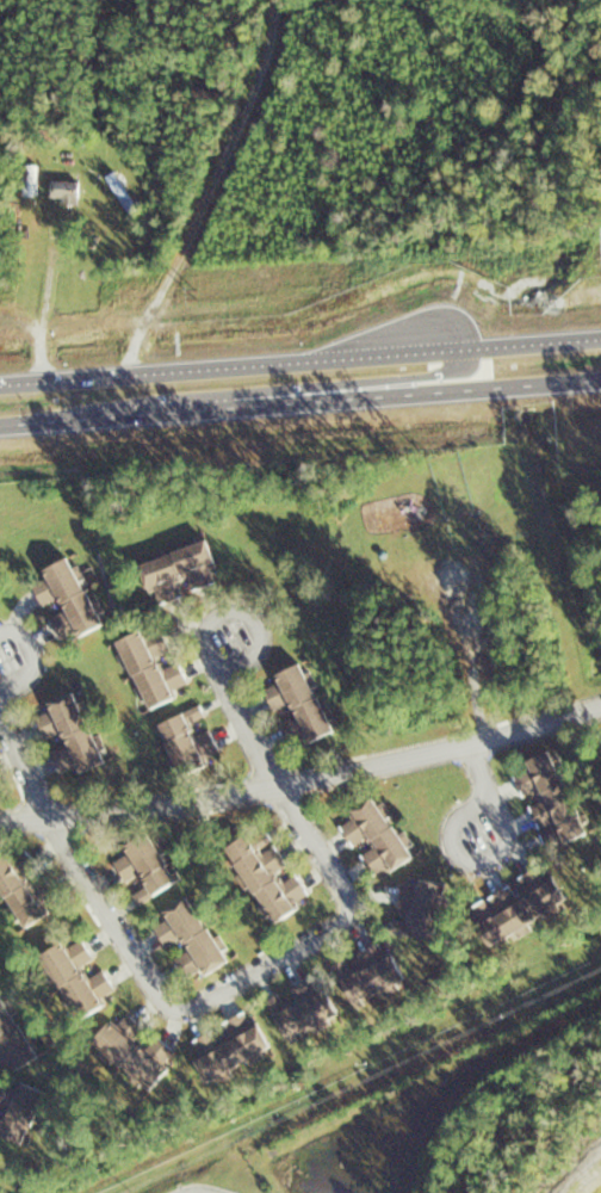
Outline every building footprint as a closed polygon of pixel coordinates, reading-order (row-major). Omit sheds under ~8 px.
[(23,197),(38,197),(38,165),(23,165),(23,197)] [(127,215),(135,211),(116,173),(108,177),(127,215)] [(50,200),(80,200),(80,182),(50,182),(50,200)] [(221,581),(207,540),(140,564),(154,606),(221,581)] [(44,607),(56,601),(61,612),(51,617),(64,644),(103,626),(71,558),(30,577),(44,607)] [(172,652),(161,628),(145,634),(144,631),(117,643),(146,709),(192,689),(180,662),(162,670),(156,658),(172,652)] [(333,733),(303,663),(274,676),(277,684),(264,689),(273,712),(289,705),(294,718),(285,722),(292,740),(303,735),(307,744),(333,733)] [(103,763),(75,693),(45,704),(48,713),(37,717),(50,749),(52,748),(63,779),(103,763)] [(158,725),(176,770),(220,751),(211,730),(195,737),(189,724),(206,717),(202,707),(158,725)] [(530,806),(539,829),(555,823),(562,842),(584,834),(554,749),(525,759),(528,769),(515,773),(523,796),(539,790),(543,801),(530,806)] [(348,810),(353,818),(342,825),(350,840),(363,833),(372,849),(363,853),(377,878),(411,858),(375,794),(348,810)] [(226,849),(271,922),(311,897),(297,874),(280,884),(274,874),(289,865),(264,825),(226,849)] [(140,905),(178,882),(147,832),(123,846),(128,854),(114,863),(127,883),(138,876),(145,887),(133,894),(140,905)] [(48,879),(30,889),(24,877),(38,869),(28,850),(10,860),(6,854),(0,857),(0,892),(19,928),(62,905),(48,879)] [(566,901),(543,862),(519,877),(526,888),(516,894),(510,885),(487,899),(487,900),(476,907),(484,920),(477,924),(490,947),(566,901)] [(435,939),(445,882),(418,878),(417,885),(401,882),(398,906),(411,908),(409,922),(395,920),(392,932),(435,939)] [(228,960),(187,895),(162,911),(166,919),(153,927),(167,948),(177,942),(184,953),(176,958),(192,983),(228,960)] [(61,942),(38,955),(74,1019),(118,994),(104,970),(86,980),(80,968),(95,960),(83,939),(65,949),(61,942)] [(392,951),(385,954),(380,943),(358,952),(365,968),(341,978),(352,1004),(405,981),(392,951)] [(338,1016),(318,976),(290,989),(297,1003),(274,1014),(287,1041),(338,1016)] [(0,994),(0,1062),(4,1059),(11,1072),(37,1057),(0,994)] [(269,1051),(250,1009),(223,1022),(230,1036),(220,1041),(216,1031),(189,1043),(206,1080),(269,1051)] [(178,1056),(158,1038),(145,1051),(134,1042),(145,1029),(128,1015),(116,1028),(108,1021),(89,1043),(145,1092),(178,1056)] [(20,1145),(46,1095),(20,1082),(0,1122),(0,1135),(20,1145)]
